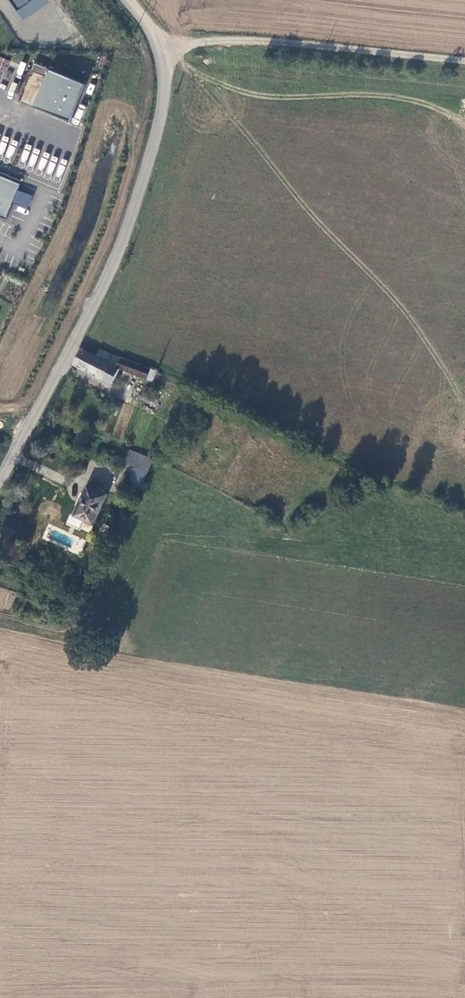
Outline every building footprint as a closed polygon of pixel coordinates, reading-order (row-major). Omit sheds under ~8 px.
[(23,19),(49,1),(49,0),(10,0),(23,19)] [(20,100),(72,121),(87,83),(35,62),(20,100)] [(8,219),(14,202),(29,209),(35,196),(20,190),(22,183),(0,174),(0,216),(8,219)] [(98,360),(85,352),(77,367),(110,386),(118,372),(124,362),(102,354),(98,360)] [(118,372),(155,386),(158,375),(124,362),(118,372)] [(130,466),(151,475),(157,461),(135,453),(130,466)] [(91,489),(77,520),(96,528),(110,498),(91,489)]
